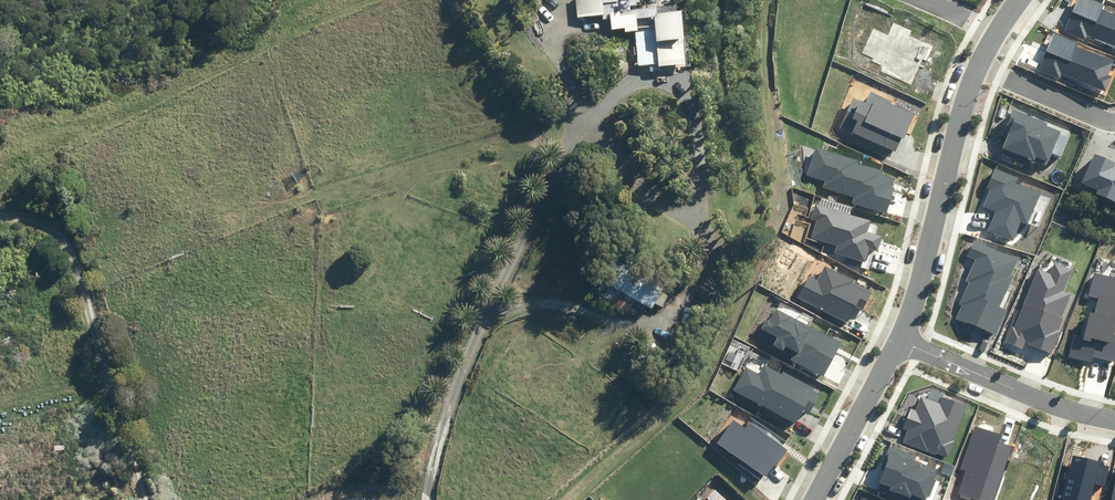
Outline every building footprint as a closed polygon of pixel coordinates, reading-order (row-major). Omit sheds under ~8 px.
[(605,17),(604,5),(637,1),(637,0),(576,0),(578,20),(605,17)] [(1114,46),(1114,14),(1103,9),(1105,4),(1094,0),(1075,0),(1061,31),(1086,41),(1089,35),(1114,46)] [(686,66),(681,16),(637,19),(637,17),(624,18),(623,15),(611,15),(612,33),(626,32),(626,36),(636,35),(639,67),(659,66),(659,68),(686,66)] [(1062,74),(1106,91),(1112,76),(1108,74),(1113,61),(1077,47),(1078,43),(1054,34),(1040,72),(1060,80),(1062,74)] [(597,56),(592,52),(587,58),(593,62),(597,56)] [(841,127),(896,151),(901,138),(904,140),(915,115),(890,104),(891,101),(871,92),(866,104),(854,98),(841,127)] [(1002,148),(1047,166),(1051,153),(1060,157),(1068,137),(1060,134),(1061,132),(1047,126),(1048,123),(1013,109),(1006,126),(1010,128),(1002,148)] [(852,203),(887,213),(894,188),(892,187),(894,179),(881,175),(883,171),(857,164),(858,161),(815,148),(807,175),(825,180),(823,187),(854,197),(852,203)] [(1114,168),(1114,165),(1114,162),(1094,154),(1082,184),(1097,191),(1095,195),(1114,203),(1114,169),(1114,168)] [(987,231),(1012,241),(1020,222),(1027,225),(1040,192),(1017,183),(1019,178),(995,168),(987,188),(991,189),(984,207),(995,212),(987,231)] [(834,253),(865,263),(870,249),(876,251),(881,237),(867,232),(871,221),(815,204),(811,218),(817,220),(812,238),(836,245),(834,253)] [(957,319),(995,336),(1007,310),(999,307),(1013,277),(1011,276),(1018,260),(974,240),(967,255),(976,258),(965,281),(969,282),(960,304),(963,305),(957,319)] [(596,297),(629,315),(636,302),(651,311),(664,288),(617,260),(596,297)] [(1028,345),(1052,354),(1061,331),(1059,330),(1064,319),(1061,318),(1071,294),(1063,291),(1072,270),(1054,263),(1050,274),(1038,269),(1015,328),(1012,327),(1005,343),(1023,350),(1027,342),(1029,343),(1028,345)] [(798,298),(846,323),(849,317),(852,319),(858,308),(862,311),(871,294),(870,293),(871,290),(825,266),(818,280),(810,276),(798,298)] [(1114,362),(1114,335),(1114,330),(1114,278),(1094,273),(1088,297),(1098,299),(1094,313),(1090,312),(1084,337),(1074,335),(1069,357),(1092,363),(1093,357),(1114,362)] [(791,360),(824,376),(841,342),(775,309),(769,321),(765,319),(761,328),(779,337),(774,347),(783,351),(785,346),(795,351),(791,360)] [(734,391),(797,424),(804,411),(810,414),(820,394),(813,390),(816,385),(785,369),(782,373),(765,364),(759,374),(746,368),(734,391)] [(904,428),(908,430),(903,443),(935,455),(936,453),(948,458),(954,442),(952,441),(965,406),(942,397),(940,404),(921,397),(916,410),(911,408),(904,428)] [(739,465),(760,480),(763,475),(765,476),(774,464),(777,466),(788,450),(782,446),(786,441),(752,418),(745,429),(733,420),(717,443),(742,460),(739,465)] [(979,499),(993,499),(1011,447),(998,442),(1000,435),(975,427),(961,470),(966,471),(959,493),(979,499)] [(877,490),(904,499),(924,499),(936,469),(913,460),(915,455),(889,446),(884,460),(888,462),(877,490)] [(1094,483),(1104,485),(1108,466),(1100,464),(1101,461),(1072,455),(1062,499),(1091,499),(1094,483)]
